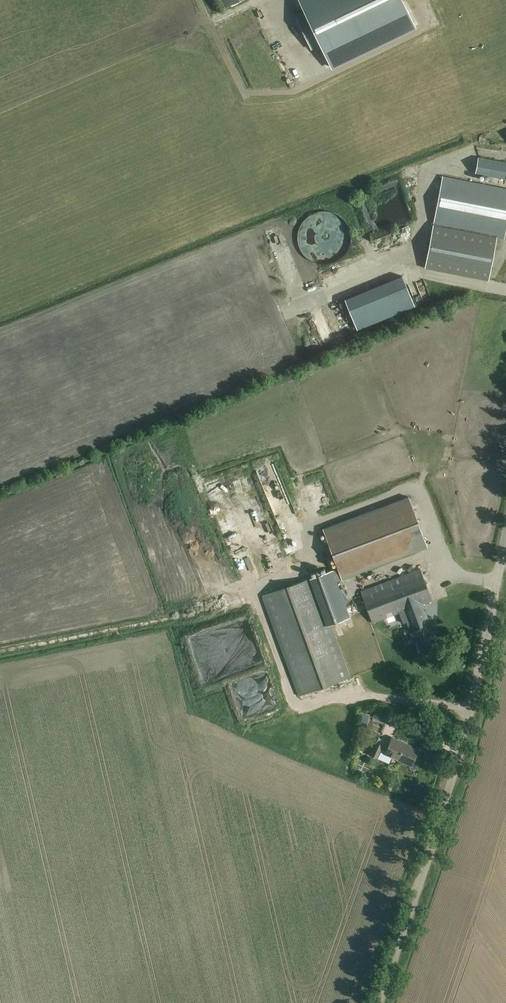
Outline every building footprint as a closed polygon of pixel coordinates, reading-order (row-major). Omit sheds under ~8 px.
[(306,14),(297,19),(311,49),(320,44),(331,67),(415,27),(402,0),(299,0),(306,14)] [(490,175),(505,178),(505,162),(493,160),(490,175)] [(505,231),(505,189),(444,176),(434,224),(505,238),(505,231)] [(371,227),(402,217),(393,187),(361,197),(371,227)] [(434,225),(425,268),(488,280),(497,237),(434,225)] [(357,330),(415,306),(402,276),(345,300),(357,330)] [(317,501),(324,497),(318,487),(311,491),(317,501)] [(325,528),(323,529),(335,561),(338,568),(342,579),(343,579),(426,548),(427,547),(408,497),(325,528)] [(364,626),(403,611),(407,621),(406,621),(410,632),(411,633),(410,634),(412,639),(414,640),(415,641),(417,640),(421,651),(436,645),(432,635),(435,634),(423,604),(432,600),(420,568),(361,590),(368,608),(362,610),(360,606),(349,610),(357,631),(365,628),(364,626)] [(315,576),(263,595),(299,695),(350,677),(331,624),(350,617),(345,604),(339,589),(338,584),(336,581),(332,570),(315,576)] [(367,631),(370,640),(380,637),(377,628),(367,631)] [(239,696),(243,711),(268,703),(262,687),(255,689),(252,679),(231,686),(234,698),(239,696)] [(411,766),(418,751),(405,745),(405,744),(393,739),(386,755),(411,766)] [(377,757),(383,745),(376,742),(371,754),(377,757)]
